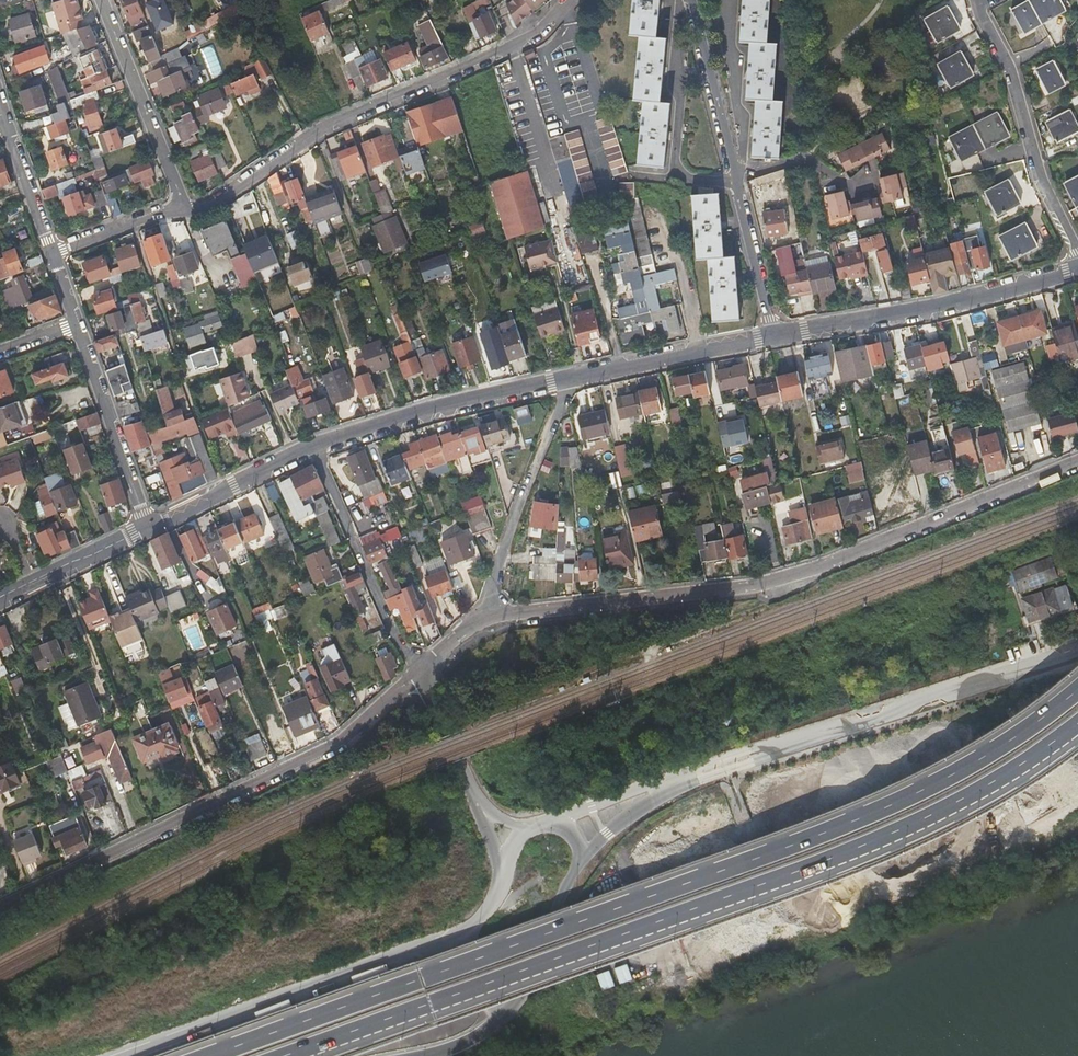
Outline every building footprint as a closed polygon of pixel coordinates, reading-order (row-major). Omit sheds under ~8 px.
[(52,3),(62,35),(81,29),(79,21),(76,13),(80,11),(76,0),(62,0),(52,3)] [(139,17),(144,15),(138,0),(122,0),(130,20),(139,17)] [(328,7),(325,0),(316,5),(317,8),(318,10),(319,11),(328,7)] [(473,8),(482,4),(481,0),(478,0),(470,3),(473,8)] [(505,2),(514,25),(530,12),(528,10),(531,8),(535,13),(551,0),(507,0),(505,2)] [(640,132),(636,164),(665,166),(671,103),(659,101),(665,37),(655,36),(659,0),(630,0),(627,33),(638,34),(632,99),(643,101),(640,132)] [(747,70),(745,98),(754,100),(750,156),(765,157),(764,161),(770,161),(770,158),(779,158),(780,152),(798,153),(800,131),(781,129),(783,101),(772,100),(777,43),(767,42),(770,0),(743,0),(740,40),(749,41),(747,70)] [(1023,31),(1040,21),(1028,0),(1012,9),(1023,31)] [(1050,19),(1052,17),(1051,15),(1049,12),(1057,7),(1053,0),(1029,0),(1028,0),(1040,21),(1046,18),(1047,20),(1050,19)] [(1059,0),(1053,0),(1057,7),(1049,12),(1051,15),(1064,8),(1059,0)] [(34,8),(33,5),(32,1),(24,3),(26,11),(34,8)] [(495,29),(492,21),(488,12),(476,16),(473,8),(470,3),(462,7),(475,38),(489,32),(490,34),(494,33),(493,31),(495,29)] [(951,17),(955,15),(949,5),(945,7),(951,17)] [(942,36),(944,35),(946,34),(945,32),(960,24),(955,15),(951,17),(945,7),(925,20),(935,38),(941,35),(942,36)] [(318,10),(313,13),(301,19),(310,40),(328,32),(319,11),(318,10)] [(38,33),(37,30),(36,27),(33,28),(29,16),(9,22),(16,41),(35,35),(34,34),(38,33)] [(419,52),(422,59),(425,66),(433,63),(435,66),(439,64),(437,61),(448,56),(432,22),(424,26),(432,44),(435,43),(435,45),(428,48),(429,50),(423,53),(421,51),(419,52)] [(152,23),(148,25),(155,43),(159,41),(152,23)] [(188,37),(204,32),(201,24),(185,29),(188,37)] [(92,25),(84,28),(77,31),(85,51),(97,45),(94,36),(96,35),(92,25)] [(155,43),(148,25),(129,32),(134,42),(140,39),(150,62),(161,57),(155,43)] [(84,50),(75,32),(65,37),(74,54),(84,50)] [(349,53),(352,52),(355,50),(351,39),(343,42),(349,53)] [(400,42),(400,43),(400,44),(391,48),(388,42),(381,45),(399,84),(405,81),(399,66),(414,59),(406,41),(404,42),(403,41),(400,42)] [(213,44),(201,49),(212,78),(224,74),(213,44)] [(523,53),(525,55),(527,58),(534,51),(530,46),(523,53)] [(45,48),(14,57),(16,63),(18,72),(19,73),(50,64),(45,48)] [(86,76),(94,73),(105,68),(103,63),(101,59),(96,49),(80,56),(84,67),(82,68),(86,76)] [(946,73),(952,83),(953,85),(956,84),(955,81),(973,71),(967,60),(965,61),(959,51),(937,64),(942,75),(946,73)] [(359,55),(355,57),(359,68),(361,67),(369,84),(388,76),(380,58),(363,66),(359,55)] [(262,56),(251,61),(258,73),(260,78),(270,72),(262,56)] [(175,72),(188,66),(184,57),(170,62),(175,72)] [(353,75),(361,72),(359,68),(355,57),(347,61),(353,75)] [(1034,70),(1037,76),(1040,81),(1046,78),(1052,88),(1065,82),(1053,60),(1034,70)] [(251,61),(244,64),(242,75),(243,78),(251,74),(252,76),(258,73),(251,61)] [(195,82),(188,66),(175,72),(170,62),(147,72),(152,82),(157,80),(160,79),(166,95),(195,82)] [(67,93),(57,64),(49,70),(61,103),(70,100),(67,93)] [(87,93),(95,90),(112,84),(105,68),(94,73),(98,82),(85,87),(87,93)] [(952,83),(946,73),(942,75),(948,85),(952,83)] [(233,82),(237,92),(247,88),(249,93),(258,89),(252,76),(251,74),(243,78),(233,82)] [(1045,91),(1052,88),(1046,78),(1040,81),(1045,91)] [(163,96),(166,95),(160,79),(157,80),(163,96)] [(234,92),(231,86),(228,80),(222,83),(228,94),(234,92)] [(43,108),(43,109),(44,109),(49,108),(40,83),(20,90),(27,110),(36,107),(37,110),(43,108)] [(198,97),(202,106),(205,115),(226,107),(218,88),(198,97)] [(100,104),(95,90),(87,93),(77,97),(70,100),(73,108),(82,104),(87,118),(84,119),(86,125),(90,124),(91,126),(103,122),(96,105),(100,104)] [(70,100),(77,97),(75,91),(67,93),(70,100)] [(452,98),(407,113),(409,120),(417,143),(462,129),(452,98)] [(170,106),(171,110),(173,113),(187,108),(184,101),(170,106)] [(989,140),(989,141),(990,142),(996,139),(995,137),(993,133),(1000,130),(1002,133),(1008,130),(997,110),(973,123),(983,143),(989,140)] [(1053,134),(1058,132),(1061,140),(1057,142),(1055,143),(1058,148),(1077,138),(1077,131),(1068,110),(1047,121),(1053,134)] [(183,141),(189,139),(194,137),(192,132),(199,129),(191,111),(181,115),(183,119),(176,121),(183,141)] [(613,175),(620,173),(627,171),(611,115),(596,119),(613,175)] [(52,138),(57,136),(61,134),(62,137),(68,135),(67,132),(70,131),(66,118),(42,128),(44,133),(50,131),(52,138)] [(417,143),(409,120),(401,122),(409,147),(398,151),(406,175),(426,168),(417,143)] [(983,143),(973,123),(948,136),(959,156),(964,153),(962,149),(968,145),(971,150),(972,152),(977,149),(976,147),(983,143)] [(351,128),(347,129),(344,130),(348,141),(355,139),(351,128)] [(116,129),(110,131),(105,133),(107,138),(103,139),(106,148),(100,150),(101,154),(105,152),(135,141),(132,133),(119,137),(116,129)] [(568,145),(571,158),(585,208),(601,205),(579,129),(565,133),(568,145)] [(890,148),(886,140),(882,132),(860,144),(868,159),(890,148)] [(549,137),(557,162),(571,158),(568,145),(565,133),(549,137)] [(391,138),(388,139),(385,140),(383,135),(363,142),(372,165),(397,156),(391,138)] [(201,152),(202,154),(203,156),(191,162),(199,180),(216,172),(210,158),(213,157),(212,156),(205,142),(186,149),(189,157),(201,152)] [(868,159),(860,144),(837,155),(846,171),(868,159)] [(330,155),(334,166),(338,177),(365,167),(357,146),(330,155)] [(53,169),(60,167),(67,164),(61,147),(46,152),(53,169)] [(88,150),(91,158),(98,155),(96,147),(88,150)] [(98,155),(91,158),(95,168),(98,177),(99,179),(106,176),(100,160),(107,158),(105,152),(101,154),(98,155)] [(212,156),(213,157),(218,169),(226,165),(220,152),(212,156)] [(11,181),(3,158),(0,160),(0,185),(11,181)] [(571,158),(557,162),(566,197),(574,227),(582,225),(590,223),(585,208),(571,158)] [(302,159),(293,160),(296,176),(304,175),(302,159)] [(147,161),(128,168),(132,176),(133,181),(139,178),(143,187),(152,183),(149,175),(152,174),(147,161)] [(98,177),(95,168),(41,190),(44,199),(58,194),(60,199),(62,198),(68,215),(94,205),(95,207),(107,203),(104,195),(103,191),(101,186),(84,192),(82,187),(76,189),(74,183),(73,180),(93,172),(96,178),(98,177)] [(128,168),(106,176),(99,179),(99,180),(101,186),(103,191),(113,187),(114,188),(127,183),(126,178),(132,176),(128,168)] [(783,168),(769,173),(754,178),(757,185),(785,176),(783,168)] [(283,190),(280,183),(276,171),(268,177),(277,202),(281,201),(283,206),(288,204),(287,200),(283,190)] [(488,182),(497,210),(506,239),(548,226),(542,202),(536,203),(525,171),(488,182)] [(880,204),(903,198),(896,173),(879,177),(882,188),(878,197),(880,204)] [(1066,178),(1074,194),(1077,191),(1073,182),(1077,179),(1077,173),(1066,178)] [(313,216),(306,197),(298,176),(280,183),(283,190),(287,200),(297,197),(305,218),(313,216)] [(390,208),(387,198),(383,188),(379,189),(375,176),(369,178),(380,211),(390,208)] [(994,213),(997,212),(1000,210),(1001,212),(1006,209),(1006,207),(1019,200),(1013,188),(1010,190),(1008,186),(1011,184),(1008,179),(983,192),(994,213)] [(619,182),(619,190),(619,197),(634,197),(634,183),(619,182)] [(331,187),(306,197),(313,216),(314,219),(340,210),(331,187)] [(243,194),(245,200),(247,205),(249,205),(252,210),(258,208),(251,189),(243,194)] [(700,193),(696,194),(692,194),(695,257),(707,257),(711,321),(739,320),(735,256),(723,256),(719,193),(712,193),(712,189),(700,189),(700,193)] [(841,189),(824,194),(830,218),(853,213),(851,204),(849,199),(843,195),(841,189)] [(108,193),(104,195),(107,203),(108,207),(116,204),(113,194),(108,193)] [(620,315),(616,316),(611,317),(612,320),(616,319),(623,343),(646,338),(643,324),(664,318),(667,332),(679,329),(673,304),(660,307),(653,283),(676,277),(673,266),(655,271),(637,196),(634,197),(622,200),(625,210),(613,213),(615,222),(602,226),(608,248),(621,245),(624,258),(611,262),(617,282),(629,280),(632,288),(633,295),(634,301),(626,303),(625,300),(617,302),(620,315)] [(880,204),(878,197),(854,203),(856,212),(858,221),(882,214),(880,204)] [(929,280),(933,295),(935,295),(948,291),(944,277),(956,274),(951,255),(937,259),(936,256),(934,257),(919,197),(910,199),(913,214),(917,229),(923,255),(929,278),(929,280)] [(771,207),(768,207),(765,207),(766,211),(762,211),(767,235),(797,231),(792,206),(771,210),(771,207)] [(883,218),(882,214),(858,221),(859,224),(883,218)] [(917,229),(913,214),(908,216),(911,230),(917,229)] [(258,231),(262,230),(266,228),(261,215),(253,218),(258,231)] [(395,216),(384,220),(374,224),(383,251),(405,243),(395,216)] [(227,249),(231,261),(236,272),(251,267),(245,252),(239,254),(226,220),(209,227),(205,236),(213,254),(227,249)] [(825,223),(828,236),(839,233),(836,220),(825,223)] [(1017,255),(1019,254),(1022,252),(1021,251),(1019,248),(1030,242),(1032,245),(1037,243),(1026,222),(997,237),(1008,258),(1016,253),(1017,255)] [(474,236),(479,234),(485,231),(483,223),(471,228),(474,236)] [(590,223),(582,225),(574,227),(573,228),(578,245),(586,242),(594,238),(590,223)] [(321,235),(329,233),(327,224),(319,225),(321,235)] [(168,254),(164,240),(161,232),(143,238),(152,264),(170,258),(168,254)] [(873,247),(873,248),(873,250),(876,249),(876,246),(884,244),(882,234),(862,238),(865,249),(873,247)] [(168,254),(172,252),(176,251),(170,237),(164,240),(168,254)] [(975,237),(961,240),(970,270),(987,265),(982,245),(978,246),(975,237)] [(594,238),(586,242),(578,245),(581,255),(597,251),(594,238)] [(800,243),(799,239),(792,240),(794,248),(801,247),(800,243)] [(556,260),(551,240),(524,248),(530,268),(556,260)] [(970,270),(961,240),(950,243),(959,274),(970,270)] [(441,242),(421,251),(412,255),(416,266),(430,259),(445,253),(441,242)] [(834,289),(831,276),(828,263),(831,262),(826,242),(801,248),(805,265),(811,294),(834,289)] [(1021,251),(1032,245),(1030,242),(1019,248),(1021,251)] [(245,252),(251,267),(264,261),(265,264),(272,261),(271,259),(273,258),(268,243),(245,252)] [(118,268),(120,273),(131,269),(140,266),(133,245),(113,251),(118,268)] [(854,253),(834,258),(839,278),(850,276),(860,273),(861,277),(867,276),(860,248),(853,250),(854,253)] [(9,251),(4,253),(5,257),(0,259),(0,279),(23,271),(15,249),(9,251)] [(880,251),(883,261),(885,272),(890,271),(891,274),(895,274),(889,249),(880,251)] [(174,258),(176,266),(179,273),(187,271),(191,269),(199,266),(193,251),(174,258)] [(111,276),(120,273),(118,268),(109,271),(104,255),(85,262),(88,272),(86,274),(87,277),(90,278),(90,280),(110,274),(111,276)] [(305,260),(296,264),(287,268),(294,285),(313,278),(308,265),(310,264),(307,255),(304,257),(305,260)] [(911,284),(923,281),(922,279),(929,278),(923,255),(916,257),(917,260),(906,262),(911,284)] [(27,261),(30,268),(42,264),(40,257),(27,261)] [(364,272),(367,271),(371,270),(367,258),(360,261),(364,272)] [(172,264),(169,265),(167,266),(172,279),(168,286),(169,288),(179,284),(176,277),(172,264)] [(811,294),(805,265),(783,270),(789,295),(802,292),(803,295),(811,294)] [(122,279),(120,273),(111,276),(109,277),(111,283),(122,279)] [(16,310),(43,301),(45,300),(42,292),(29,297),(21,275),(10,279),(13,286),(8,288),(16,310)] [(176,277),(179,284),(181,290),(194,285),(192,280),(184,283),(181,275),(176,277)] [(161,295),(165,294),(168,292),(164,280),(157,283),(161,295)] [(897,284),(899,293),(901,301),(911,299),(907,283),(897,284)] [(530,302),(541,335),(565,327),(555,300),(552,287),(538,292),(540,299),(530,302)] [(116,309),(123,306),(129,304),(128,300),(128,298),(114,302),(109,289),(102,291),(93,295),(98,312),(115,307),(116,309)] [(540,299),(538,292),(528,295),(530,302),(540,299)] [(304,309),(310,306),(315,304),(318,308),(324,305),(321,297),(302,305),(304,309)] [(16,310),(6,313),(12,329),(48,316),(43,301),(16,310)] [(271,317),(283,311),(296,306),(294,301),(268,311),(271,317)] [(138,303),(130,306),(137,328),(140,337),(149,333),(145,321),(144,321),(138,303)] [(129,304),(123,306),(125,313),(121,314),(120,311),(107,315),(113,330),(121,327),(122,332),(137,328),(130,306),(129,304)] [(285,318),(291,316),(298,313),(295,307),(283,313),(285,318)] [(199,322),(199,323),(184,328),(191,346),(207,341),(203,331),(223,324),(217,308),(204,313),(206,319),(199,322)] [(1039,310),(1018,316),(1024,339),(1045,333),(1039,310)] [(579,344),(590,341),(600,338),(592,311),(571,316),(579,344)] [(404,343),(394,347),(406,377),(421,371),(409,341),(410,341),(406,331),(399,314),(393,316),(404,343)] [(1007,354),(1017,351),(1027,348),(1024,339),(1018,316),(998,322),(1007,354)] [(153,322),(156,331),(164,328),(161,319),(153,322)] [(1074,325),(1061,329),(1060,326),(1051,328),(1060,362),(1077,357),(1077,339),(1074,325)] [(164,328),(156,331),(149,333),(140,337),(145,354),(146,353),(147,357),(151,355),(148,347),(168,341),(164,328)] [(504,344),(509,359),(527,353),(519,329),(501,336),(504,344)] [(252,332),(230,341),(236,358),(257,350),(252,332)] [(95,340),(96,345),(98,349),(118,342),(114,333),(95,340)] [(881,341),(882,344),(885,358),(893,356),(888,335),(880,337),(881,341)] [(471,337),(461,341),(452,344),(461,368),(479,361),(471,337)] [(368,369),(370,373),(389,366),(380,340),(360,347),(364,359),(368,369)] [(452,372),(447,361),(443,350),(436,353),(433,345),(423,349),(420,340),(411,343),(418,359),(421,358),(430,380),(452,372)] [(972,359),(950,365),(952,372),(958,390),(974,386),(972,379),(981,376),(985,390),(990,388),(977,340),(968,343),(972,359)] [(952,372),(950,365),(944,342),(929,346),(922,348),(927,366),(928,371),(942,368),(943,371),(947,370),(948,374),(952,372)] [(492,368),(501,365),(510,362),(509,359),(504,344),(486,351),(492,368)] [(885,358),(882,344),(878,345),(867,348),(871,365),(886,362),(885,358)] [(188,366),(191,365),(193,365),(194,367),(206,363),(208,367),(223,361),(218,345),(190,355),(190,357),(186,358),(188,366)] [(836,356),(840,374),(843,385),(874,377),(873,372),(871,365),(867,348),(867,346),(835,353),(836,356)] [(924,367),(927,366),(922,348),(921,347),(914,348),(905,351),(912,380),(926,376),(924,367)] [(32,374),(33,379),(35,384),(51,378),(52,380),(67,374),(62,363),(66,361),(62,353),(42,361),(44,366),(41,367),(42,370),(32,374)] [(840,374),(836,356),(804,363),(809,382),(840,374)] [(121,364),(112,367),(104,370),(113,397),(122,394),(119,385),(131,381),(123,359),(120,360),(121,364)] [(368,374),(370,373),(368,369),(364,359),(355,362),(360,373),(356,375),(357,378),(355,379),(361,397),(365,396),(375,392),(368,374)] [(987,370),(1000,367),(999,360),(985,363),(987,370)] [(1010,390),(1030,384),(1024,362),(991,371),(1008,432),(1020,429),(1010,390)] [(300,403),(302,407),(305,405),(309,416),(329,408),(325,397),(316,401),(313,394),(304,398),(302,394),(313,390),(310,381),(314,380),(312,376),(303,380),(297,365),(286,370),(292,386),(300,403)] [(735,368),(727,370),(718,372),(722,389),(748,383),(744,365),(735,366),(735,368)] [(334,404),(354,397),(344,370),(324,377),(334,404)] [(873,372),(874,377),(875,382),(881,381),(879,370),(873,372)] [(689,375),(693,393),(694,397),(712,394),(706,371),(689,375)] [(0,374),(0,398),(13,393),(5,372),(0,374)] [(249,396),(241,372),(222,379),(231,404),(249,396)] [(803,397),(803,395),(803,394),(798,373),(776,378),(778,383),(782,402),(803,397)] [(676,397),(693,393),(689,375),(672,379),(676,397)] [(152,378),(154,383),(155,388),(161,386),(158,376),(152,378)] [(213,386),(217,396),(224,393),(220,383),(213,386)] [(778,383),(755,388),(760,407),(782,403),(782,402),(778,383)] [(1020,429),(1024,427),(1040,423),(1030,384),(1010,390),(1020,429)] [(903,385),(894,387),(897,399),(906,397),(903,385)] [(156,390),(167,425),(183,420),(179,408),(172,410),(165,386),(156,390)] [(292,386),(273,395),(282,416),(289,412),(288,409),(300,403),(292,386)] [(639,393),(644,414),(644,415),(662,412),(657,387),(639,392),(639,393)] [(920,393),(922,399),(923,406),(931,404),(927,390),(920,393)] [(639,393),(628,395),(616,398),(621,419),(644,414),(639,393)] [(742,416),(741,413),(741,410),(737,411),(734,394),(713,399),(721,431),(730,427),(740,424),(739,417),(742,416)] [(261,402),(258,404),(255,405),(251,396),(246,399),(248,406),(243,408),(247,416),(234,422),(239,433),(251,427),(254,425),(270,418),(266,407),(264,408),(261,402)] [(10,428),(18,424),(19,427),(25,425),(19,411),(26,409),(34,406),(32,399),(16,404),(0,410),(0,432),(10,428)] [(116,407),(118,412),(120,416),(140,409),(137,400),(116,407)] [(209,436),(221,432),(226,430),(232,428),(229,418),(232,417),(228,405),(220,408),(221,413),(205,419),(207,426),(206,426),(209,436)] [(518,425),(534,422),(530,405),(514,409),(518,425)] [(673,425),(682,424),(680,408),(671,409),(673,425)] [(1072,412),(1047,419),(1052,438),(1077,431),(1072,412)] [(72,421),(74,426),(76,431),(97,423),(94,413),(72,421)] [(586,442),(599,439),(612,436),(606,413),(581,419),(586,442)] [(849,415),(840,417),(842,426),(851,424),(849,415)] [(151,443),(174,436),(188,431),(189,434),(198,431),(193,416),(183,420),(167,425),(147,431),(151,443)] [(152,445),(151,443),(147,431),(143,418),(123,425),(132,452),(152,445)] [(519,444),(515,432),(509,434),(504,418),(481,426),(487,445),(497,442),(500,450),(519,444)] [(477,426),(459,431),(467,455),(471,466),(492,459),(488,449),(485,450),(477,426)] [(955,431),(962,456),(968,454),(971,466),(982,463),(971,426),(955,431)] [(62,432),(60,427),(51,431),(53,436),(62,432)] [(10,428),(0,432),(0,449),(16,443),(14,437),(10,428)] [(458,428),(437,434),(444,455),(447,461),(447,462),(467,455),(459,431),(458,428)] [(936,449),(944,447),(941,429),(932,431),(936,449)] [(50,431),(33,435),(35,443),(52,440),(50,431)] [(889,436),(890,440),(891,444),(906,440),(904,432),(889,436)] [(988,471),(997,469),(1005,466),(996,432),(978,437),(988,471)] [(161,462),(174,498),(217,478),(200,434),(190,438),(191,440),(185,442),(191,459),(197,457),(199,462),(189,466),(185,454),(161,462)] [(444,455),(437,434),(409,444),(412,451),(402,455),(408,469),(434,459),(436,465),(447,461),(444,455)] [(913,472),(934,466),(931,453),(929,445),(928,440),(907,445),(913,472)] [(239,458),(243,456),(247,454),(242,441),(234,445),(239,458)] [(561,454),(565,454),(569,453),(568,448),(567,442),(560,443),(561,454)] [(840,442),(837,442),(816,447),(820,464),(844,458),(840,442)] [(626,443),(615,446),(623,477),(634,474),(626,443)] [(63,453),(64,456),(72,474),(90,467),(80,444),(62,451),(63,453)] [(160,446),(157,448),(153,449),(156,456),(162,454),(160,446)] [(568,448),(569,453),(570,467),(580,466),(576,447),(568,448)] [(935,470),(936,473),(955,468),(949,448),(931,453),(934,466),(935,470)] [(347,457),(353,471),(359,484),(375,478),(363,450),(347,457)] [(408,469),(402,455),(385,461),(393,482),(410,475),(408,469)] [(161,472),(156,456),(145,460),(150,475),(161,472)] [(545,460),(542,470),(549,473),(553,463),(545,460)] [(0,468),(0,487),(9,484),(10,487),(23,482),(16,462),(0,468)] [(291,478),(301,499),(310,495),(312,494),(324,489),(314,466),(291,478)] [(914,475),(935,470),(934,466),(913,472),(914,475)] [(776,481),(775,474),(773,467),(766,469),(766,473),(742,479),(745,491),(743,492),(746,504),(770,499),(766,484),(776,481)] [(619,471),(609,473),(613,489),(623,486),(619,471)] [(846,474),(848,480),(849,484),(866,480),(863,471),(846,474)] [(147,477),(150,484),(162,480),(160,473),(147,477)] [(50,495),(57,511),(77,504),(69,486),(64,489),(58,475),(44,481),(50,495)] [(364,496),(382,488),(378,477),(375,478),(359,484),(364,496)] [(901,484),(906,505),(915,503),(921,501),(915,478),(905,480),(904,477),(899,478),(901,484)] [(304,506),(301,499),(291,478),(280,484),(297,522),(315,514),(310,503),(304,506)] [(963,496),(966,495),(970,493),(966,479),(958,481),(963,496)] [(99,487),(103,497),(107,507),(124,500),(117,480),(99,487)] [(776,481),(766,484),(770,499),(770,500),(780,497),(776,481)] [(906,505),(901,484),(873,491),(878,512),(906,505)] [(267,488),(273,502),(281,499),(276,485),(267,488)] [(402,489),(406,499),(414,496),(410,486),(402,489)] [(629,499),(637,497),(634,487),(626,489),(629,499)] [(662,496),(663,499),(663,503),(678,500),(677,493),(662,496)] [(57,513),(57,511),(50,495),(39,499),(47,517),(57,513)] [(312,502),(310,495),(301,499),(304,506),(310,503),(312,502)] [(854,516),(854,518),(855,520),(863,518),(863,517),(874,514),(870,498),(847,503),(846,496),(839,498),(844,518),(854,516)] [(312,502),(310,503),(315,514),(316,518),(328,513),(326,508),(328,507),(323,497),(312,502)] [(835,498),(823,501),(812,504),(818,532),(842,526),(835,498)] [(770,500),(770,499),(746,504),(747,509),(771,503),(770,500)] [(558,528),(558,519),(558,510),(554,509),(554,505),(535,503),(533,526),(558,528)] [(472,531),(481,527),(490,524),(483,506),(465,513),(472,531)] [(636,539),(649,536),(662,533),(656,506),(629,512),(636,539)] [(737,527),(740,526),(743,526),(739,508),(734,510),(737,527)] [(813,538),(810,523),(806,508),(794,511),(796,523),(783,526),(787,544),(813,538)] [(109,513),(100,517),(107,535),(117,530),(109,513)] [(255,515),(236,523),(244,542),(244,543),(264,535),(255,515)] [(722,518),(694,525),(702,563),(731,556),(724,525),(722,518)] [(283,553),(288,551),(293,549),(280,520),(270,525),(283,553)] [(244,542),(236,523),(218,531),(224,547),(226,550),(244,542)] [(730,523),(724,525),(731,556),(734,557),(736,557),(737,555),(742,554),(743,557),(748,557),(747,553),(749,552),(745,534),(733,537),(730,523)] [(62,534),(60,529),(58,524),(44,530),(46,534),(40,536),(46,553),(53,550),(54,553),(71,546),(67,535),(65,532),(62,534)] [(213,552),(224,547),(218,531),(216,526),(209,529),(211,534),(206,536),(213,552)] [(193,563),(200,560),(207,557),(195,530),(181,537),(193,563)] [(612,567),(619,565),(626,564),(625,560),(634,558),(628,531),(605,536),(612,567)] [(74,532),(67,535),(71,546),(73,551),(81,547),(74,532)] [(467,556),(470,555),(473,554),(471,547),(472,547),(470,541),(468,542),(465,533),(444,541),(453,565),(468,559),(467,556)] [(180,562),(173,548),(167,534),(151,542),(163,569),(174,565),(178,574),(185,570),(181,561),(180,562)] [(363,546),(371,563),(375,562),(378,560),(388,556),(383,545),(380,538),(363,546)] [(557,549),(562,549),(566,549),(566,538),(558,538),(557,549)] [(383,545),(388,556),(395,553),(393,547),(395,546),(393,541),(383,545)] [(324,579),(325,583),(327,586),(342,580),(336,567),(331,569),(322,549),(304,557),(315,583),(324,579)] [(247,554),(237,557),(240,565),(250,561),(247,554)] [(1012,568),(1016,578),(1019,587),(1056,573),(1048,554),(1012,568)] [(381,584),(387,598),(403,591),(402,588),(397,577),(388,556),(378,560),(387,581),(381,584)] [(557,563),(557,560),(557,557),(541,556),(540,563),(534,563),(534,578),(557,578),(557,563)] [(590,585),(590,583),(590,582),(598,581),(596,556),(589,557),(581,558),(579,558),(582,586),(590,585)] [(443,558),(437,561),(430,564),(448,609),(461,604),(443,558)] [(557,563),(557,578),(557,580),(567,580),(567,582),(573,582),(573,580),(574,580),(575,563),(570,563),(557,563)] [(179,587),(191,582),(185,570),(178,574),(174,575),(179,587)] [(344,579),(348,587),(363,581),(359,572),(344,579)] [(216,583),(214,582),(212,580),(209,585),(220,594),(226,592),(223,585),(220,587),(216,583)] [(340,591),(342,593),(343,596),(348,594),(358,614),(365,611),(357,592),(366,588),(363,581),(348,587),(340,591)] [(288,585),(288,586),(289,586),(272,593),(275,601),(300,591),(296,582),(288,585)] [(402,588),(403,591),(417,623),(424,620),(426,625),(436,620),(428,601),(421,604),(413,584),(402,588)] [(303,597),(308,595),(313,593),(310,586),(300,591),(303,597)] [(149,591),(148,591),(157,612),(168,608),(160,590),(151,593),(149,591)] [(86,603),(86,602),(85,601),(78,604),(86,625),(94,622),(96,626),(109,620),(108,617),(98,591),(89,595),(92,601),(86,603)] [(157,612),(148,591),(137,595),(136,593),(125,597),(131,611),(136,624),(158,615),(157,612)] [(403,591),(387,598),(386,599),(390,608),(399,603),(410,629),(419,625),(417,623),(403,591)] [(359,617),(358,614),(348,594),(343,596),(353,619),(359,617)] [(1074,602),(1067,605),(1074,618),(1077,616),(1077,610),(1074,602)] [(261,609),(263,614),(270,611),(273,610),(271,606),(271,605),(261,609)] [(273,618),(287,612),(284,605),(281,606),(277,608),(273,610),(270,611),(273,617),(273,618)] [(209,616),(214,626),(219,637),(237,628),(228,608),(209,616)] [(109,620),(124,657),(142,651),(138,642),(138,640),(141,638),(136,624),(131,611),(119,615),(118,613),(108,617),(109,620)] [(257,624),(268,619),(273,617),(270,611),(263,614),(254,618),(257,624)] [(356,624),(360,634),(365,632),(359,617),(353,619),(356,624)] [(257,624),(259,629),(270,624),(268,619),(257,624)] [(360,648),(365,645),(362,639),(360,634),(356,624),(349,627),(360,648)] [(12,643),(5,625),(0,628),(0,648),(12,643)] [(182,630),(192,651),(204,646),(194,625),(182,630)] [(379,631),(362,639),(365,645),(366,647),(382,640),(379,631)] [(49,663),(61,658),(73,653),(68,639),(55,645),(54,640),(31,649),(38,668),(49,664),(49,663)] [(375,655),(377,661),(386,657),(384,650),(375,655)] [(385,680),(390,678),(395,676),(391,668),(393,667),(388,656),(386,657),(377,661),(376,661),(385,680)] [(318,669),(324,680),(329,692),(341,686),(340,684),(349,680),(339,659),(318,669)] [(222,695),(237,689),(241,687),(233,667),(214,674),(222,695)] [(308,679),(309,681),(310,683),(305,685),(311,701),(308,702),(313,712),(328,705),(324,696),(322,696),(316,680),(317,680),(312,669),(306,672),(310,679),(308,679)] [(185,695),(182,687),(179,680),(170,683),(166,672),(157,676),(169,702),(185,695)] [(15,693),(19,691),(23,689),(17,676),(9,679),(15,693)] [(213,706),(218,704),(222,702),(213,679),(204,683),(213,706)] [(62,691),(69,709),(76,726),(100,717),(85,681),(62,691)] [(238,692),(237,689),(222,695),(224,698),(238,692)] [(290,705),(296,719),(302,733),(319,726),(313,712),(308,702),(307,698),(290,705)] [(217,715),(216,716),(215,716),(209,703),(199,707),(206,726),(212,724),(214,728),(221,725),(218,717),(217,715)] [(275,713),(266,717),(270,727),(280,723),(275,713)] [(162,750),(172,742),(165,727),(154,732),(162,750)] [(86,765),(107,756),(108,755),(120,782),(130,778),(108,729),(92,736),(94,743),(79,749),(86,765)] [(153,757),(162,750),(154,732),(134,741),(143,761),(153,757)] [(172,742),(162,750),(153,757),(159,754),(161,757),(173,752),(172,749),(174,748),(172,742)] [(249,761),(254,758),(260,756),(255,742),(243,746),(249,761)] [(40,757),(39,755),(37,748),(32,750),(38,763),(42,762),(40,757)] [(59,755),(57,750),(40,757),(42,762),(44,761),(59,755)] [(65,770),(59,755),(44,761),(50,776),(65,770)] [(2,791),(1,789),(17,782),(9,761),(0,765),(0,792),(2,791)] [(242,777),(239,770),(236,763),(224,768),(230,783),(242,777)] [(70,783),(71,786),(73,790),(84,785),(83,782),(99,775),(98,770),(70,783)] [(82,793),(85,801),(87,808),(93,805),(94,807),(103,803),(102,801),(109,798),(104,785),(97,789),(96,787),(82,793)] [(57,846),(60,844),(63,843),(67,853),(87,845),(79,826),(80,826),(75,815),(50,826),(55,837),(53,838),(57,846)] [(32,833),(13,841),(23,866),(31,863),(30,860),(34,858),(40,855),(32,833)]
